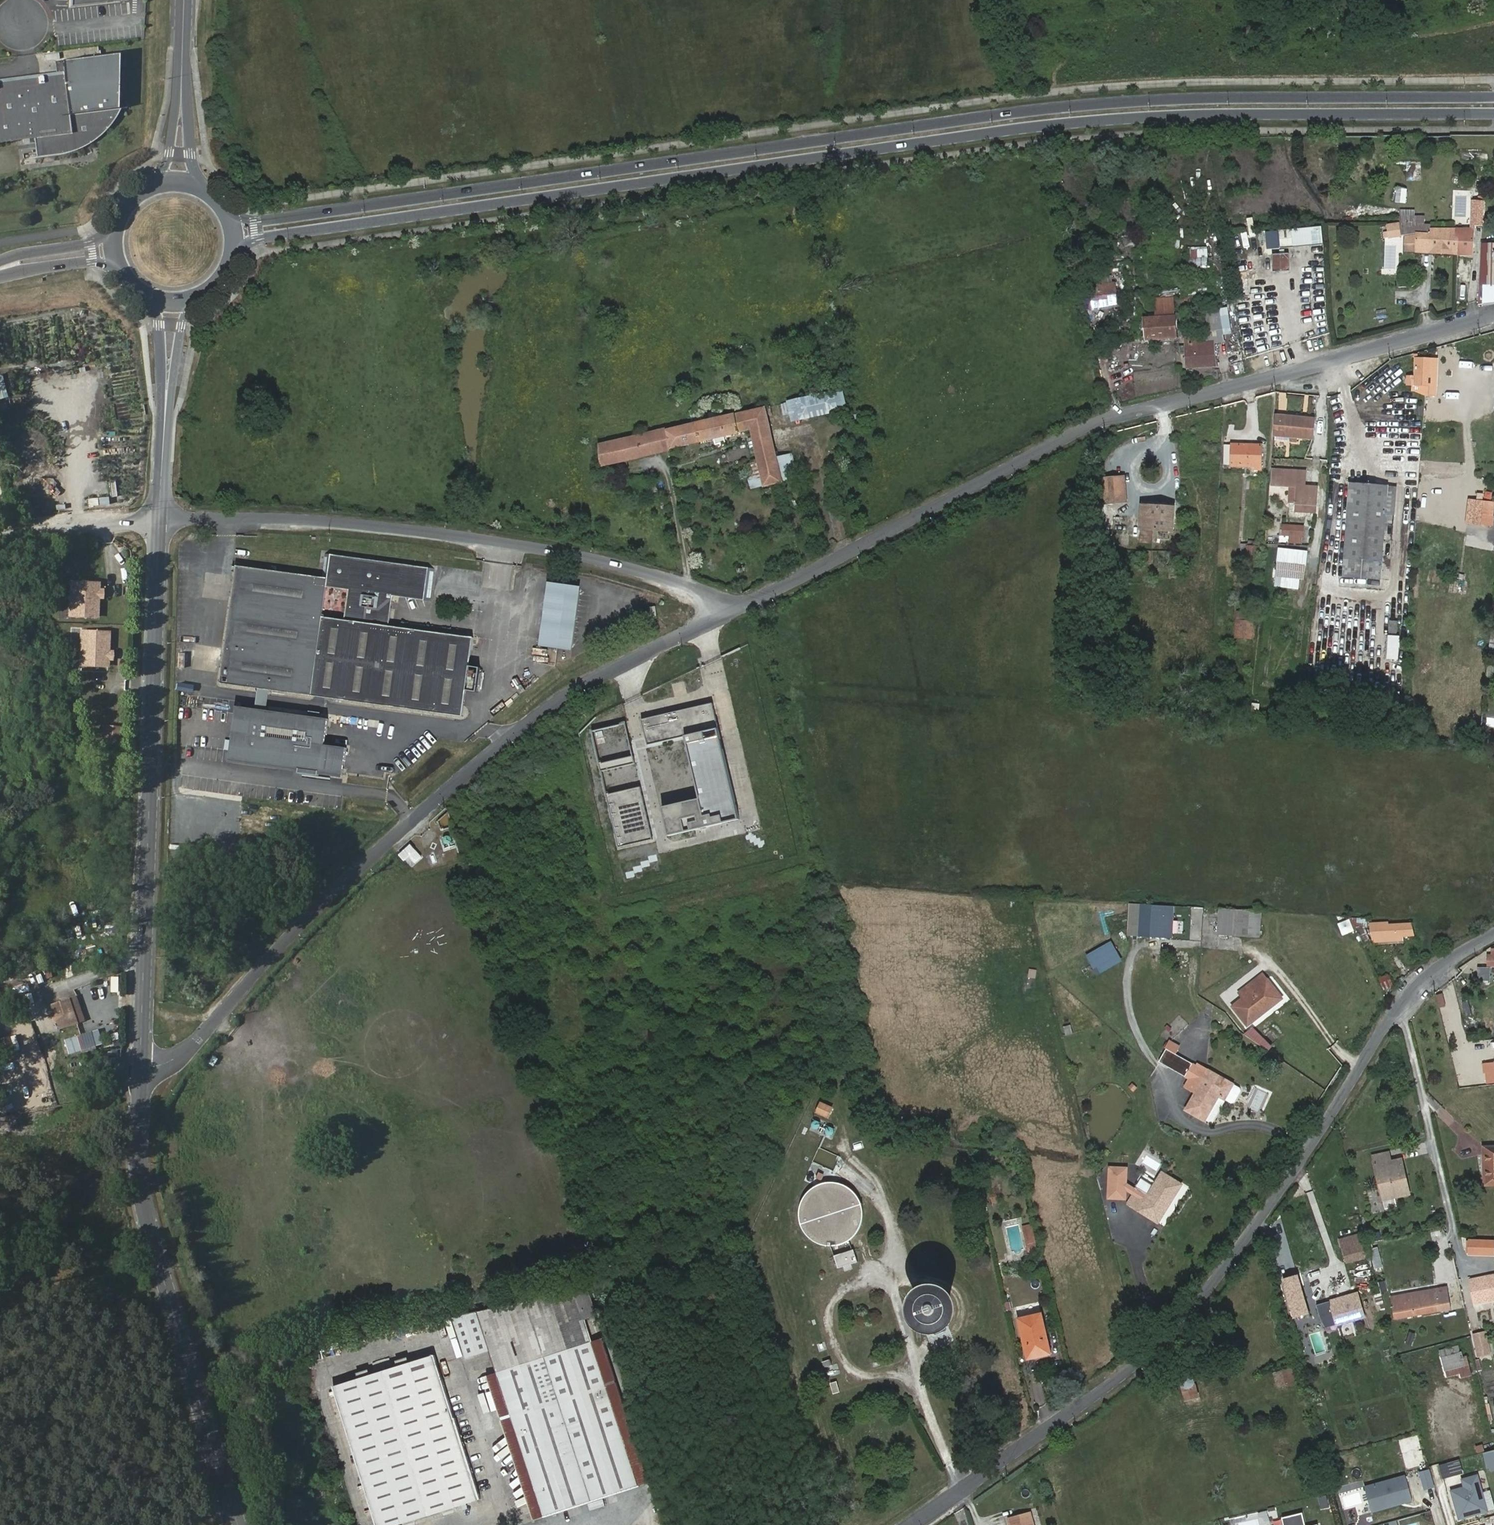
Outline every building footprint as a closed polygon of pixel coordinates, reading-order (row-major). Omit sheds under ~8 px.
[(62,60),(64,72),(69,115),(117,109),(120,52),(62,60)] [(69,115),(64,72),(0,80),(0,143),(34,139),(36,157),(59,155),(60,155),(61,155),(62,155),(63,155),(63,154),(64,154),(65,154),(66,154),(67,154),(68,153),(69,153),(70,153),(71,153),(71,152),(72,152),(73,152),(74,152),(74,151),(74,152),(75,151),(76,151),(77,151),(78,150),(79,150),(79,149),(80,149),(81,148),(81,149),(82,148),(83,147),(84,147),(85,146),(86,146),(87,146),(88,145),(89,145),(89,144),(90,144),(91,143),(92,143),(92,142),(93,142),(94,141),(96,140),(97,139),(98,138),(99,137),(100,137),(101,136),(102,134),(103,134),(104,133),(104,132),(105,132),(105,131),(106,130),(107,129),(108,128),(109,128),(109,127),(110,125),(111,125),(112,124),(112,123),(112,124),(112,123),(112,122),(113,122),(114,121),(114,120),(115,119),(115,118),(116,116),(117,115),(118,114),(119,112),(119,111),(120,109),(121,109),(121,108),(117,109),(69,115)] [(1397,188),(1396,202),(1406,203),(1407,189),(1397,188)] [(1477,200),(1476,216),(1484,216),(1485,201),(1477,200)] [(1400,217),(1400,221),(1400,222),(1402,235),(1405,234),(1416,233),(1431,233),(1431,229),(1431,228),(1431,225),(1425,224),(1426,216),(1415,216),(1401,216),(1400,217)] [(1400,235),(1402,235),(1400,222),(1387,225),(1389,237),(1400,235)] [(1323,228),(1280,231),(1282,248),(1325,245),(1323,228)] [(1430,252),(1457,254),(1457,238),(1456,237),(1456,228),(1431,228),(1431,229),(1431,233),(1416,233),(1416,252),(1430,252)] [(1457,238),(1457,254),(1474,255),(1475,229),(1456,228),(1456,237),(1457,238)] [(1416,233),(1405,234),(1404,251),(1416,252),(1416,233)] [(1481,284),(1493,284),(1493,244),(1481,244),(1481,284)] [(1273,255),(1274,268),(1282,267),(1282,270),(1290,270),(1290,254),(1273,255)] [(1208,271),(1210,258),(1199,257),(1198,269),(1208,271)] [(1101,285),(1103,285),(1114,284),(1113,275),(1100,277),(1101,285)] [(1088,286),(1091,308),(1118,305),(1116,283),(1114,284),(1103,285),(1101,285),(1088,286)] [(1479,284),(1478,306),(1493,302),(1493,284),(1481,284),(1479,284)] [(1155,298),(1156,317),(1176,316),(1175,297),(1155,298)] [(1199,312),(1204,342),(1214,341),(1214,343),(1225,342),(1220,309),(1199,312)] [(1144,317),(1146,339),(1177,338),(1176,316),(1156,317),(1144,317)] [(1214,341),(1204,342),(1197,342),(1197,338),(1185,338),(1187,367),(1215,366),(1214,343),(1214,341)] [(1406,386),(1413,386),(1415,386),(1429,386),(1430,386),(1431,360),(1416,359),(1415,376),(1413,376),(1406,376),(1406,386)] [(1428,396),(1429,386),(1415,386),(1415,392),(1428,396)] [(792,422),(841,411),(847,409),(843,389),(781,404),(784,415),(791,413),(792,422)] [(773,414),(771,406),(722,417),(710,420),(666,430),(669,449),(751,431),(758,462),(764,486),(783,482),(777,458),(768,415),(773,414)] [(710,420),(722,417),(721,411),(708,413),(710,420)] [(1276,415),(1274,435),(1291,436),(1291,441),(1297,441),(1298,437),(1313,438),(1315,419),(1276,415)] [(665,429),(599,444),(600,467),(670,451),(669,449),(666,430),(665,429)] [(1254,466),(1254,470),(1261,470),(1262,446),(1231,445),(1230,465),(1254,466)] [(792,454),(777,458),(783,482),(798,478),(792,454)] [(764,486),(758,462),(745,466),(750,489),(764,486)] [(1271,484),(1291,485),(1296,486),(1296,493),(1295,502),(1316,504),(1316,486),(1303,485),(1305,469),(1272,467),(1271,484)] [(1101,477),(1104,504),(1129,502),(1126,474),(1101,477)] [(1349,482),(1342,576),(1379,579),(1381,547),(1389,548),(1389,538),(1382,538),(1383,523),(1392,524),(1393,515),(1384,515),(1386,485),(1349,482)] [(1397,486),(1386,485),(1384,515),(1393,515),(1395,516),(1397,486)] [(1469,499),(1466,523),(1493,527),(1493,502),(1469,499)] [(1162,508),(1163,505),(1141,503),(1139,526),(1170,529),(1172,509),(1162,508)] [(1290,535),(1290,542),(1305,543),(1306,525),(1282,523),(1282,535),(1290,535)] [(1255,568),(1258,548),(1248,547),(1245,567),(1255,568)] [(1305,566),(1307,552),(1279,549),(1277,562),(1305,566)] [(222,683),(312,697),(321,624),(322,618),(327,584),(327,578),(331,553),(326,552),(322,577),(237,566),(222,683)] [(321,624),(312,697),(459,717),(463,691),(470,638),(390,626),(392,609),(386,608),(387,602),(393,602),(393,596),(431,601),(435,568),(331,553),(327,578),(327,584),(350,588),(345,620),(322,618),(321,624)] [(1305,566),(1277,562),(1275,577),(1284,578),(1299,579),(1304,580),(1305,566)] [(1299,579),(1284,578),(1283,587),(1298,589),(1299,579)] [(98,581),(71,582),(71,616),(99,615),(99,596),(99,588),(98,581)] [(548,587),(540,643),(572,647),(580,592),(548,587)] [(1246,613),(1238,612),(1236,637),(1252,639),(1253,621),(1246,620),(1246,613)] [(1398,621),(1389,621),(1388,633),(1396,634),(1398,621)] [(83,631),(84,665),(112,664),(111,649),(111,630),(83,631)] [(1400,660),(1401,636),(1386,635),(1385,659),(1400,660)] [(1486,667),(1486,676),(1493,676),(1493,667),(1486,667)] [(647,668),(640,671),(647,683),(653,679),(647,668)] [(502,689),(511,702),(522,694),(513,681),(502,689)] [(712,703),(640,719),(647,746),(685,737),(699,799),(661,808),(668,836),(739,819),(712,703)] [(330,745),(334,719),(241,706),(233,763),(348,778),(352,748),(330,745)] [(626,722),(590,730),(600,772),(635,764),(626,722)] [(657,779),(664,775),(660,766),(653,770),(657,779)] [(640,787),(606,795),(619,847),(653,839),(640,787)] [(449,816),(441,819),(444,827),(452,824),(449,816)] [(422,857),(416,850),(411,845),(399,855),(404,860),(409,856),(416,863),(422,857)] [(1138,936),(1141,907),(1131,906),(1128,936),(1138,936)] [(1151,907),(1141,907),(1138,936),(1149,937),(1151,907)] [(1161,908),(1151,907),(1149,937),(1159,938),(1161,908)] [(1218,939),(1233,940),(1247,941),(1249,915),(1235,914),(1220,913),(1218,939)] [(1260,916),(1249,915),(1247,941),(1259,942),(1260,916)] [(1368,918),(1352,917),(1356,926),(1367,926),(1368,918)] [(1415,935),(1413,923),(1389,924),(1389,923),(1369,925),(1373,943),(1402,941),(1402,936),(1415,935)] [(1120,963),(1116,948),(1106,951),(1110,965),(1120,963)] [(1110,965),(1106,951),(1095,954),(1099,968),(1110,965)] [(12,983),(10,972),(0,974),(0,985),(12,983)] [(1245,1001),(1234,1009),(1249,1028),(1282,1001),(1268,983),(1261,974),(1238,993),(1245,1001)] [(1388,974),(1378,978),(1383,990),(1393,986),(1388,974)] [(1441,993),(1434,995),(1437,1008),(1444,1006),(1441,993)] [(76,997),(60,1003),(67,1025),(84,1019),(76,997)] [(1469,1002),(1460,1004),(1463,1019),(1472,1017),(1469,1002)] [(90,1024),(93,1034),(114,1028),(111,1018),(90,1024)] [(23,1025),(28,1037),(34,1034),(30,1023),(23,1025)] [(1063,1027),(1066,1036),(1074,1033),(1072,1024),(1063,1027)] [(40,1040),(52,1037),(49,1027),(37,1030),(40,1040)] [(76,1036),(79,1044),(87,1041),(84,1033),(76,1036)] [(1485,1062),(1486,1073),(1493,1072),(1493,1061),(1485,1062)] [(1192,1081),(1199,1069),(1196,1066),(1188,1079),(1192,1081)] [(1198,1094),(1188,1111),(1206,1121),(1220,1097),(1226,1101),(1235,1087),(1211,1073),(1200,1067),(1199,1069),(1192,1081),(1187,1088),(1198,1094)] [(1486,1073),(1486,1082),(1493,1081),(1493,1072),(1486,1073)] [(833,1108),(822,1102),(817,1114),(828,1119),(833,1108)] [(1493,1184),(1493,1146),(1483,1146),(1484,1184),(1493,1184)] [(820,1148),(814,1162),(834,1170),(839,1156),(820,1148)] [(1384,1200),(1410,1194),(1406,1178),(1401,1179),(1397,1160),(1392,1162),(1390,1154),(1374,1157),(1384,1200)] [(1402,1159),(1397,1160),(1401,1179),(1406,1178),(1402,1159)] [(1149,1196),(1138,1189),(1136,1192),(1125,1187),(1125,1171),(1108,1172),(1109,1201),(1125,1200),(1125,1195),(1135,1195),(1129,1204),(1144,1214),(1146,1211),(1160,1220),(1181,1187),(1163,1175),(1154,1188),(1149,1196)] [(1149,1196),(1154,1188),(1143,1181),(1138,1189),(1149,1196)] [(822,1185),(820,1185),(816,1187),(814,1189),(810,1191),(809,1193),(806,1196),(804,1198),(804,1200),(802,1202),(801,1206),(800,1210),(800,1212),(799,1215),(800,1217),(800,1221),(801,1223),(801,1225),(803,1229),(804,1231),(805,1233),(808,1237),(810,1238),(812,1240),(815,1242),(817,1243),(819,1244),(823,1245),(825,1246),(827,1246),(832,1246),(836,1246),(838,1246),(841,1245),(843,1244),(845,1243),(848,1241),(850,1240),(855,1235),(856,1234),(858,1232),(861,1226),(861,1224),(862,1219),(862,1217),(863,1215),(862,1209),(861,1204),(859,1200),(858,1198),(857,1197),(854,1193),(853,1192),(849,1189),(847,1188),(843,1186),(837,1184),(835,1183),(830,1183),(828,1184),(826,1184),(822,1185)] [(1158,1223),(1160,1220),(1146,1211),(1144,1214),(1158,1223)] [(1033,1226),(1023,1228),(1028,1252),(1038,1249),(1033,1226)] [(1368,1257),(1362,1234),(1340,1240),(1347,1262),(1368,1257)] [(1472,1239),(1471,1254),(1493,1256),(1493,1241),(1472,1239)] [(1378,1248),(1370,1250),(1375,1269),(1383,1267),(1378,1248)] [(857,1261),(854,1250),(835,1256),(839,1268),(857,1261)] [(1493,1299),(1493,1275),(1470,1280),(1474,1303),(1493,1299)] [(1289,1289),(1287,1283),(1282,1284),(1292,1317),(1306,1313),(1298,1286),(1289,1289)] [(579,1287),(576,1288),(477,1311),(490,1350),(586,1318),(589,1317),(598,1314),(588,1285),(579,1287)] [(917,1308),(917,1310),(917,1312),(918,1315),(918,1317),(920,1318),(921,1320),(923,1323),(925,1324),(929,1326),(933,1327),(935,1327),(940,1326),(942,1326),(945,1325),(947,1323),(948,1322),(951,1319),(951,1317),(952,1316),(953,1314),(953,1311),(954,1309),(953,1305),(953,1303),(951,1299),(950,1297),(949,1296),(946,1294),(944,1293),(940,1291),(936,1290),(934,1290),(931,1291),(929,1291),(927,1292),(923,1295),(921,1296),(920,1298),(919,1301),(917,1305),(917,1308)] [(1390,1299),(1394,1319),(1448,1309),(1445,1293),(1434,1294),(1434,1290),(1390,1299)] [(1317,1306),(1323,1329),(1342,1324),(1356,1320),(1363,1317),(1357,1294),(1317,1306)] [(477,1311),(460,1315),(453,1317),(466,1358),(473,1356),(490,1350),(477,1311)] [(1021,1319),(1029,1358),(1051,1353),(1042,1314),(1021,1319)] [(586,1318),(490,1350),(498,1376),(594,1343),(586,1318)] [(1472,1333),(1475,1347),(1488,1344),(1484,1331),(1472,1333)] [(603,1340),(594,1343),(640,1486),(649,1483),(603,1340)] [(594,1343),(498,1376),(545,1517),(640,1486),(594,1343)] [(1458,1344),(1440,1349),(1445,1369),(1457,1366),(1459,1373),(1460,1377),(1471,1374),(1466,1354),(1462,1355),(1460,1350),(1459,1350),(1458,1344)] [(1488,1345),(1475,1347),(1477,1356),(1490,1354),(1488,1345)] [(353,1383),(341,1386),(383,1516),(386,1524),(402,1524),(482,1500),(436,1356),(353,1383)] [(1457,1366),(1445,1369),(1447,1376),(1459,1373),(1457,1366)] [(1273,1373),(1281,1396),(1299,1390),(1292,1367),(1273,1373)] [(1180,1381),(1180,1383),(1181,1385),(1182,1387),(1183,1387),(1186,1399),(1197,1396),(1194,1385),(1195,1383),(1195,1381),(1195,1379),(1194,1377),(1193,1376),(1191,1374),(1189,1374),(1187,1374),(1185,1374),(1183,1375),(1181,1377),(1180,1379),(1180,1381)] [(833,1394),(841,1392),(838,1381),(831,1383),(833,1394)] [(492,1389),(479,1394),(485,1411),(499,1406),(492,1389)] [(1482,1442),(1475,1445),(1477,1452),(1484,1449),(1482,1442)] [(1478,1475),(1463,1479),(1465,1487),(1452,1491),(1460,1518),(1488,1510),(1478,1475)] [(1404,1476),(1366,1486),(1373,1511),(1411,1501),(1404,1476)] [(527,1498),(518,1502),(523,1515),(532,1512),(527,1498)] [(1008,1524),(1031,1524),(1028,1514),(1007,1520),(1008,1524)] [(1284,1518),(1286,1524),(1304,1524),(1302,1514),(1284,1518)]
